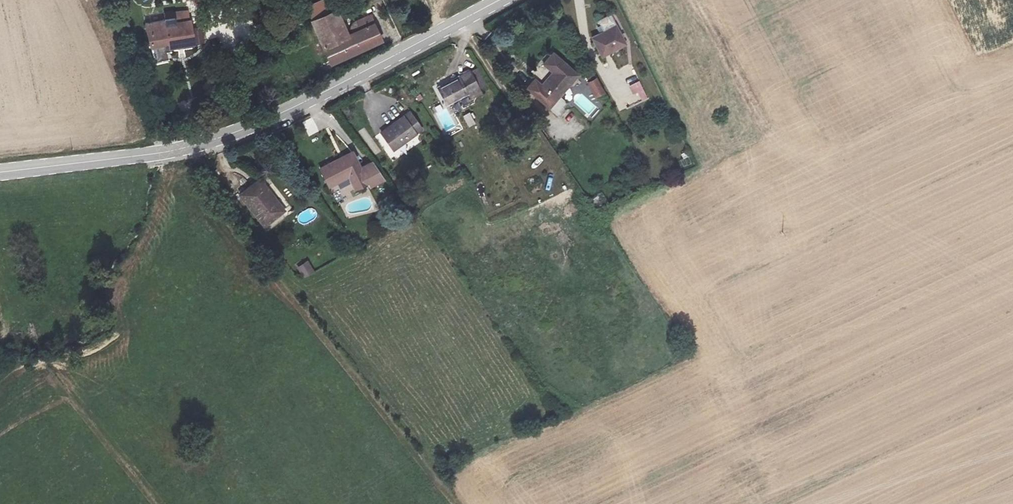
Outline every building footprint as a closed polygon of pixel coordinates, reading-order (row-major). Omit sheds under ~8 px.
[(315,16),(336,6),(333,0),(318,0),(310,4),(315,16)] [(336,6),(315,16),(334,59),(382,38),(371,13),(359,20),(361,23),(347,29),(336,6)] [(191,21),(188,8),(182,10),(183,13),(157,18),(156,14),(127,20),(134,50),(145,48),(146,52),(163,49),(161,32),(185,27),(184,23),(191,21)] [(617,26),(592,39),(602,58),(626,45),(617,26)] [(198,44),(205,43),(201,28),(195,30),(198,44)] [(578,75),(557,58),(550,67),(556,72),(542,88),(536,83),(529,92),(550,109),(578,75)] [(479,68),(472,71),(479,86),(485,83),(479,68)] [(479,86),(472,71),(437,89),(447,107),(469,94),(473,100),(482,94),(479,86)] [(595,98),(606,93),(599,78),(588,82),(595,98)] [(630,85),(638,102),(648,98),(640,81),(630,85)] [(580,92),(572,101),(592,119),(600,111),(580,92)] [(551,109),(559,117),(570,106),(562,98),(551,109)] [(403,117),(382,133),(394,151),(423,130),(410,113),(404,118),(403,117)] [(575,117),(568,123),(578,134),(584,128),(575,117)] [(354,153),(320,169),(330,187),(349,177),(357,191),(370,183),(354,153)] [(223,183),(232,196),(245,185),(235,174),(223,183)] [(261,180),(241,195),(265,227),(286,211),(261,180)] [(304,277),(314,269),(307,260),(297,267),(304,277)]
